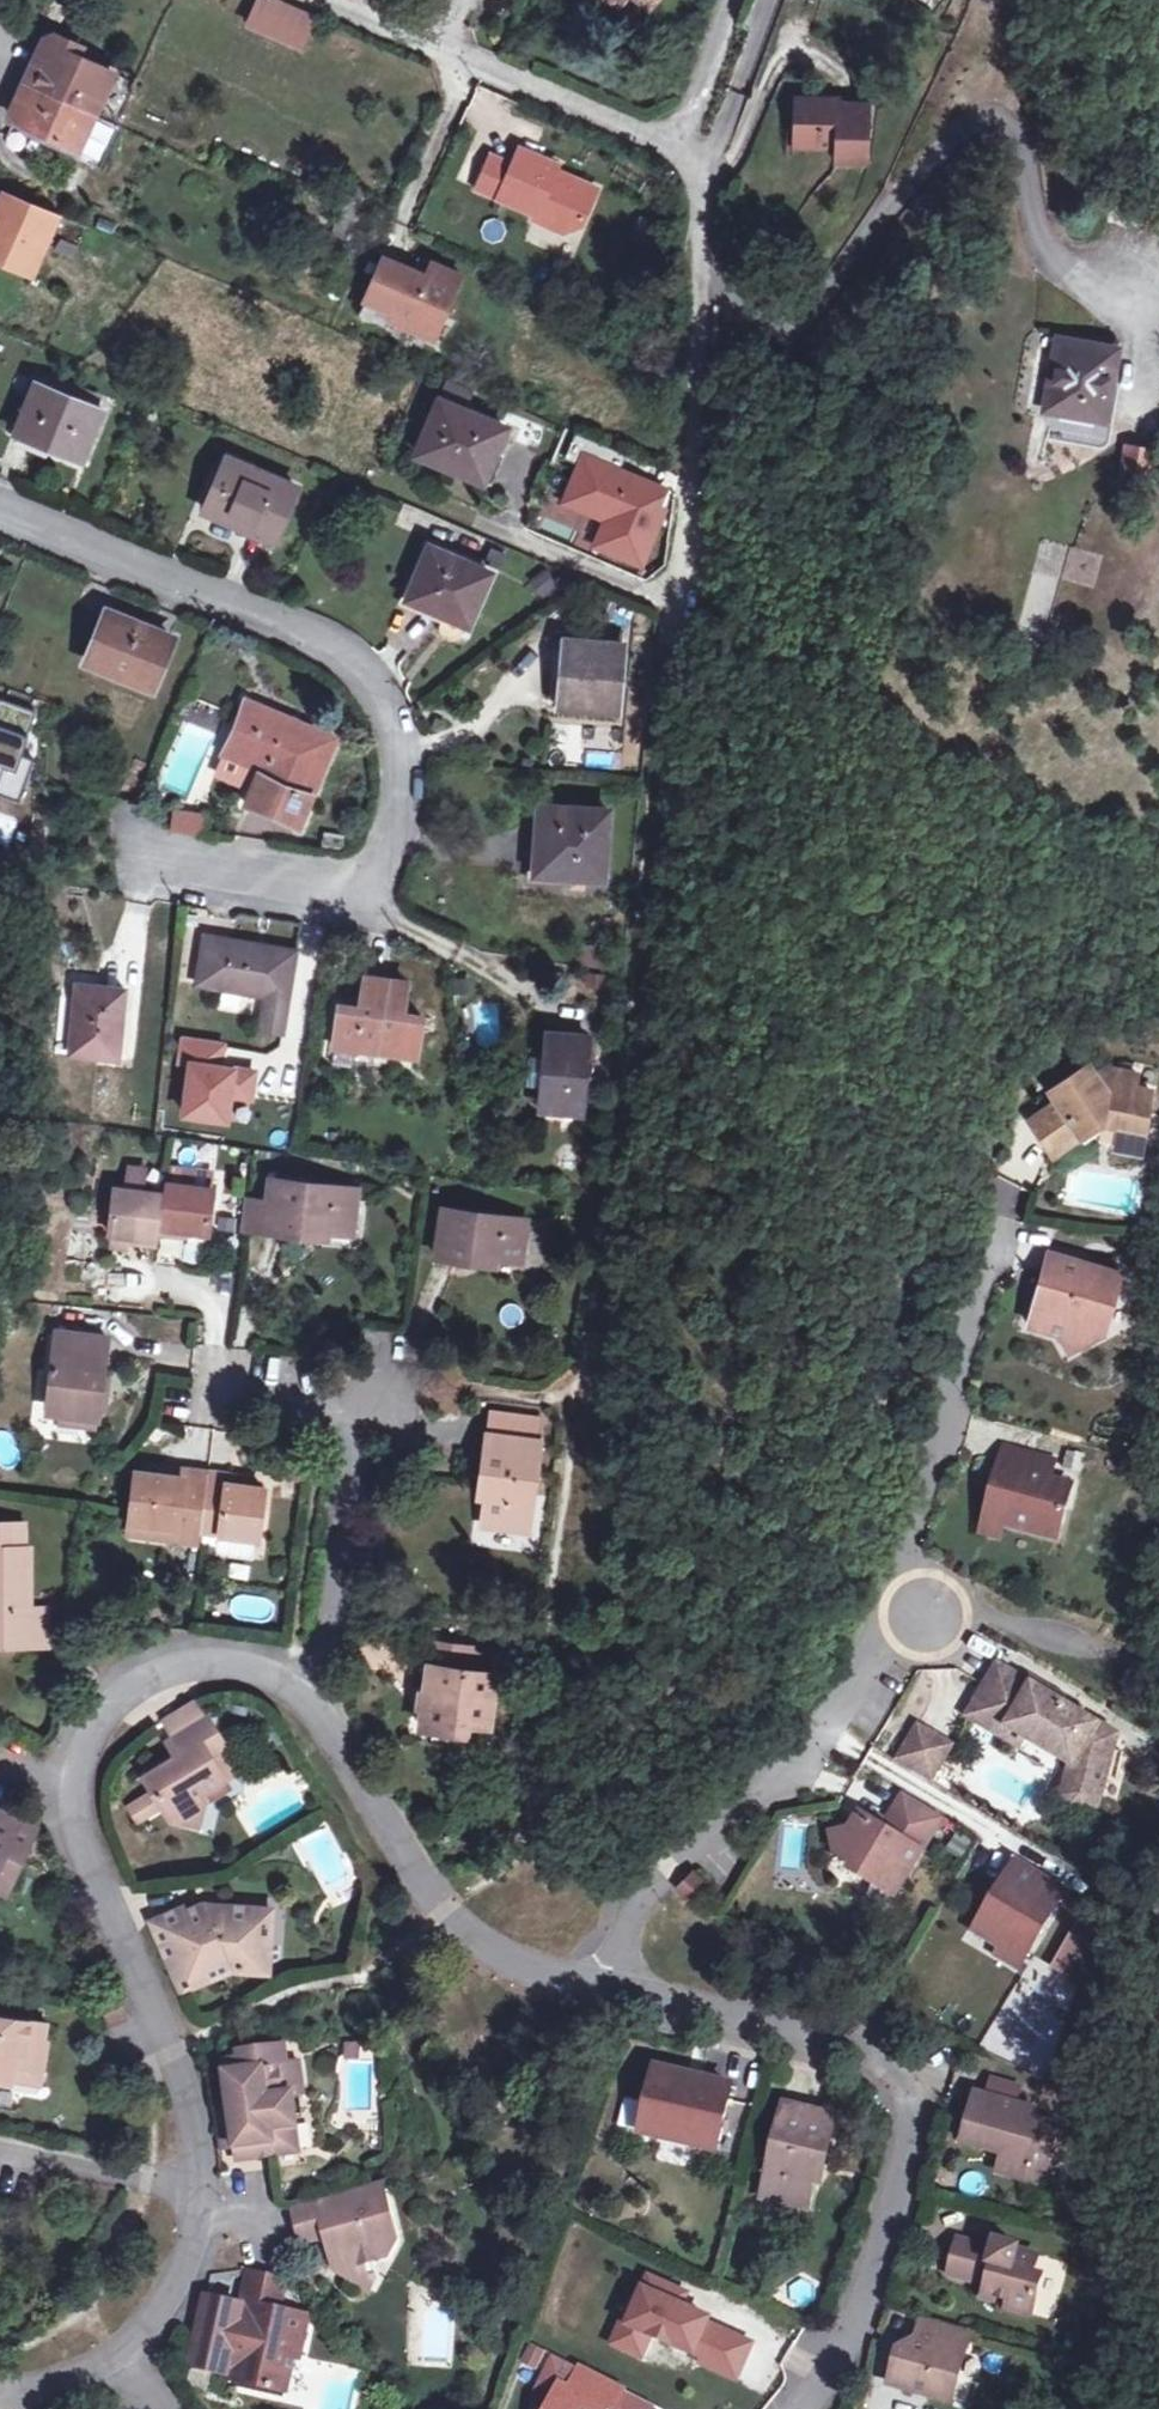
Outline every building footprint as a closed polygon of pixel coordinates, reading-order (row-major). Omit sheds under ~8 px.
[(287,0),(262,0),(253,20),(308,44),(321,15),(287,0)] [(46,13),(64,21),(70,10),(52,2),(46,13)] [(17,76),(81,107),(95,77),(100,67),(36,36),(17,76)] [(66,141),(81,107),(17,76),(1,111),(66,141)] [(840,104),(840,109),(802,107),(801,141),(838,143),(837,166),(870,167),(872,105),(840,104)] [(104,117),(81,107),(66,141),(89,152),(104,117)] [(561,166),(523,149),(516,166),(494,156),(480,189),(539,214),(537,220),(566,232),(585,225),(600,190),(559,172),(561,166)] [(42,240),(62,214),(0,188),(0,203),(7,206),(1,223),(42,240)] [(35,278),(50,243),(42,240),(1,223),(0,225),(0,262),(35,278)] [(438,338),(463,276),(433,264),(428,277),(385,260),(361,318),(392,330),(395,321),(438,338)] [(1040,405),(1093,414),(1105,343),(1047,333),(1042,362),(1047,363),(1040,405)] [(49,379),(46,387),(96,409),(100,399),(49,379)] [(440,400),(443,401),(468,412),(476,394),(447,382),(440,400)] [(96,409),(46,387),(37,383),(17,433),(84,461),(104,412),(96,409)] [(468,412),(443,401),(420,455),(485,483),(508,429),(468,412)] [(578,433),(567,458),(583,465),(568,501),(609,518),(598,544),(644,564),(663,517),(657,515),(668,490),(639,478),(646,461),(578,433)] [(1114,455),(1140,456),(1140,437),(1115,437),(1114,455)] [(247,522),(278,534),(297,489),(229,460),(207,512),(244,527),(247,522)] [(275,540),(278,534),(247,522),(244,527),(275,540)] [(449,613),(471,623),(493,575),(433,548),(410,601),(448,617),(449,613)] [(467,632),(471,623),(449,613),(448,617),(410,601),(406,609),(443,626),(445,631),(445,636),(450,640),(454,641),(458,639),(463,637),(467,632)] [(91,662),(155,688),(175,639),(111,614),(91,662)] [(627,646),(625,645),(626,633),(571,629),(564,708),(621,712),(627,646)] [(7,768),(0,788),(0,794),(24,803),(38,759),(26,755),(38,711),(2,699),(0,705),(0,766),(7,768)] [(259,776),(254,789),(248,806),(299,827),(310,798),(313,798),(337,739),(284,718),(280,728),(269,724),(273,714),(247,704),(226,756),(265,771),(263,778),(259,776)] [(218,775),(254,789),(259,776),(263,778),(265,771),(226,756),(218,775)] [(165,830),(200,833),(202,809),(168,806),(165,830)] [(538,875),(604,880),(609,814),(543,808),(538,875)] [(263,1029),(286,1032),(298,951),(206,937),(199,986),(268,997),(263,1029)] [(358,1048),(378,1051),(418,1057),(424,1019),(403,1015),(408,985),(367,979),(362,1014),(341,1011),(335,1047),(358,1050),(358,1048)] [(72,1053),(119,1058),(127,989),(80,985),(72,1053)] [(173,1064),(182,1065),(183,1056),(222,1062),(227,1042),(177,1034),(173,1064)] [(545,1107),(584,1111),(590,1043),(552,1039),(545,1107)] [(356,1060),(358,1050),(335,1047),(333,1064),(355,1068),(356,1060)] [(375,1063),(378,1051),(358,1048),(358,1050),(356,1060),(375,1063)] [(222,1062),(183,1056),(182,1065),(175,1116),(226,1126),(230,1100),(253,1104),(255,1067),(222,1062)] [(1093,1068),(1088,1062),(1072,1073),(1057,1084),(1049,1090),(1057,1101),(1030,1120),(1053,1151),(1072,1142),(1073,1134),(1078,1130),(1081,1135),(1103,1120),(1121,1124),(1119,1133),(1143,1137),(1150,1089),(1134,1087),(1136,1073),(1102,1061),(1093,1068)] [(1072,1073),(1066,1065),(1051,1075),(1057,1084),(1072,1073)] [(1141,1150),(1143,1137),(1119,1133),(1117,1146),(1141,1150)] [(168,1166),(166,1184),(207,1188),(209,1173),(168,1166)] [(128,1168),(125,1192),(144,1194),(147,1170),(128,1168)] [(270,1203),(265,1233),(307,1238),(308,1230),(355,1235),(358,1190),(273,1181),(270,1203)] [(144,1194),(125,1192),(116,1190),(113,1233),(131,1235),(142,1237),(140,1244),(159,1245),(161,1232),(179,1234),(180,1229),(209,1232),(214,1189),(207,1188),(166,1184),(164,1197),(144,1194)] [(243,1230),(265,1233),(270,1203),(246,1201),(243,1230)] [(478,1255),(522,1262),(528,1221),(446,1209),(439,1258),(476,1263),(478,1255)] [(130,1250),(131,1235),(113,1233),(111,1247),(130,1250)] [(1116,1301),(1122,1271),(1050,1252),(1041,1287),(1047,1289),(1044,1300),(1038,1298),(1031,1327),(1062,1335),(1072,1352),(1107,1332),(1102,1322),(1106,1307),(1116,1301)] [(1047,1289),(1041,1287),(1038,1298),(1044,1300),(1047,1289)] [(61,1414),(99,1419),(109,1339),(58,1334),(53,1374),(57,1374),(53,1413),(61,1414)] [(527,1442),(530,1417),(493,1412),(490,1437),(488,1438),(484,1478),(491,1479),(484,1526),(530,1532),(542,1443),(527,1442)] [(98,1431),(99,1419),(61,1414),(60,1427),(98,1431)] [(545,1419),(530,1417),(527,1442),(542,1443),(545,1419)] [(1007,1451),(1002,1468),(1052,1481),(1056,1464),(1007,1451)] [(1052,1481),(1002,1468),(988,1520),(1006,1525),(1060,1540),(1075,1487),(1052,1481)] [(164,1469),(163,1478),(185,1480),(186,1472),(164,1469)] [(185,1480),(163,1478),(140,1475),(133,1525),(174,1530),(172,1543),(202,1546),(203,1534),(210,1474),(186,1472),(185,1480)] [(232,1476),(210,1474),(203,1534),(258,1540),(261,1541),(267,1490),(248,1488),(231,1486),(232,1476)] [(250,1478),(232,1476),(231,1486),(248,1488),(250,1478)] [(1006,1525),(988,1520),(984,1534),(1002,1539),(1006,1525)] [(29,1648),(50,1647),(50,1610),(31,1610),(31,1549),(28,1549),(28,1523),(0,1523),(0,1637),(30,1636),(29,1648)] [(131,1538),(172,1543),(174,1530),(133,1525),(131,1538)] [(258,1540),(203,1534),(202,1546),(201,1553),(256,1559),(258,1540)] [(29,1648),(30,1636),(0,1637),(0,1648),(29,1648)] [(458,1724),(491,1728),(498,1675),(483,1674),(485,1652),(430,1645),(427,1668),(432,1668),(423,1730),(457,1734),(458,1724)] [(1021,1676),(1004,1666),(974,1716),(1008,1737),(1017,1721),(1007,1715),(1017,1700),(1010,1695),(1021,1676)] [(1123,1740),(1021,1676),(1010,1695),(1017,1700),(1007,1715),(1017,1721),(1008,1737),(1028,1749),(1035,1738),(1079,1765),(1069,1799),(1076,1811),(1091,1815),(1103,1809),(1123,1740)] [(173,1741),(209,1718),(200,1703),(164,1727),(173,1741)] [(209,1802),(230,1788),(222,1775),(212,1757),(227,1748),(209,1718),(173,1741),(182,1756),(146,1779),(170,1815),(194,1827),(205,1805),(209,1802)] [(490,1739),(491,1728),(458,1724),(457,1734),(490,1739)] [(920,1725),(904,1756),(937,1777),(956,1746),(920,1725)] [(238,1765),(227,1748),(212,1757),(222,1775),(238,1765)] [(150,1795),(130,1807),(137,1817),(156,1804),(150,1795)] [(946,1818),(908,1796),(891,1826),(883,1827),(863,1816),(854,1832),(835,1836),(840,1855),(856,1865),(853,1871),(876,1884),(879,1879),(902,1892),(946,1818)] [(23,1866),(38,1833),(0,1815),(0,1873),(7,1859),(23,1866)] [(1061,1887),(1012,1858),(970,1927),(998,1944),(1003,1936),(1024,1948),(1061,1887)] [(23,1866),(7,1859),(0,1873),(0,1895),(9,1899),(23,1866)] [(671,1886),(684,1899),(703,1881),(691,1868),(671,1886)] [(185,1910),(168,1917),(183,1955),(171,1961),(179,1979),(191,1974),(196,1986),(232,1971),(268,1973),(270,1938),(253,1936),(256,1910),(204,1906),(187,1914),(185,1910)] [(272,1911),(256,1910),(253,1936),(270,1938),(272,1911)] [(183,1955),(168,1917),(154,1923),(171,1961),(183,1955)] [(1045,1964),(1072,1979),(1098,1936),(1072,1920),(1045,1964)] [(1024,1948),(1003,1936),(998,1944),(994,1951),(1014,1964),(1024,1948)] [(184,1991),(196,1986),(191,1974),(179,1979),(184,1991)] [(116,1996),(104,2002),(114,2024),(125,2019),(116,1996)] [(45,2073),(51,2044),(46,2043),(50,2025),(0,2017),(0,2082),(13,2084),(15,2068),(45,2073)] [(278,2144),(280,2157),(304,2155),(301,2129),(304,2129),(301,2097),(311,2096),(307,2064),(297,2065),(295,2048),(249,2053),(249,2061),(233,2063),(238,2108),(242,2148),(244,2162),(265,2159),(263,2145),(278,2144)] [(42,2088),(45,2073),(15,2068),(13,2084),(42,2088)] [(644,2133),(719,2151),(734,2087),(703,2080),(701,2085),(688,2083),(690,2077),(658,2069),(644,2133)] [(987,2074),(983,2089),(1014,2096),(1018,2081),(987,2074)] [(1037,2167),(1049,2169),(1060,2127),(1018,2116),(1020,2107),(979,2096),(966,2144),(1007,2156),(1002,2174),(1033,2182),(1037,2167)] [(820,2164),(828,2166),(839,2119),(787,2107),(765,2199),(809,2210),(820,2164)] [(228,2150),(242,2148),(238,2108),(224,2110),(228,2150)] [(265,2159),(280,2157),(278,2144),(263,2145),(265,2159)] [(1045,2185),(1049,2169),(1037,2167),(1033,2182),(1045,2185)] [(390,2187),(322,2206),(332,2240),(341,2272),(360,2283),(372,2265),(379,2264),(395,2260),(405,2243),(390,2187)] [(332,2240),(322,2206),(298,2212),(308,2246),(332,2240)] [(1022,2247),(999,2241),(997,2251),(961,2241),(952,2275),(992,2286),(990,2295),(1014,2302),(1012,2309),(1036,2315),(1045,2276),(1037,2273),(1042,2257),(1021,2252),(1022,2247)] [(383,2278),(379,2264),(372,2265),(360,2283),(375,2291),(383,2278)] [(252,2274),(244,2307),(280,2315),(288,2283),(252,2274)] [(679,2290),(653,2278),(632,2323),(627,2321),(617,2345),(644,2356),(654,2334),(707,2358),(704,2364),(739,2379),(754,2345),(710,2325),(712,2319),(685,2307),(673,2302),(679,2290)] [(690,2295),(679,2290),(673,2302),(685,2307),(690,2295)] [(310,2318),(287,2313),(286,2317),(280,2315),(244,2307),(208,2300),(196,2367),(228,2374),(256,2379),(255,2386),(284,2393),(289,2372),(297,2374),(310,2318)] [(961,2352),(969,2353),(974,2334),(926,2320),(920,2339),(901,2351),(893,2386),(947,2400),(961,2352)] [(536,2369),(545,2351),(527,2342),(518,2361),(536,2369)] [(956,2403),(969,2353),(961,2352),(947,2400),(956,2403)] [(610,2408),(617,2408),(626,2391),(583,2369),(573,2389),(563,2385),(551,2408),(606,2408),(607,2407),(610,2408)] [(626,2391),(617,2408),(653,2408),(655,2406),(626,2391)]
